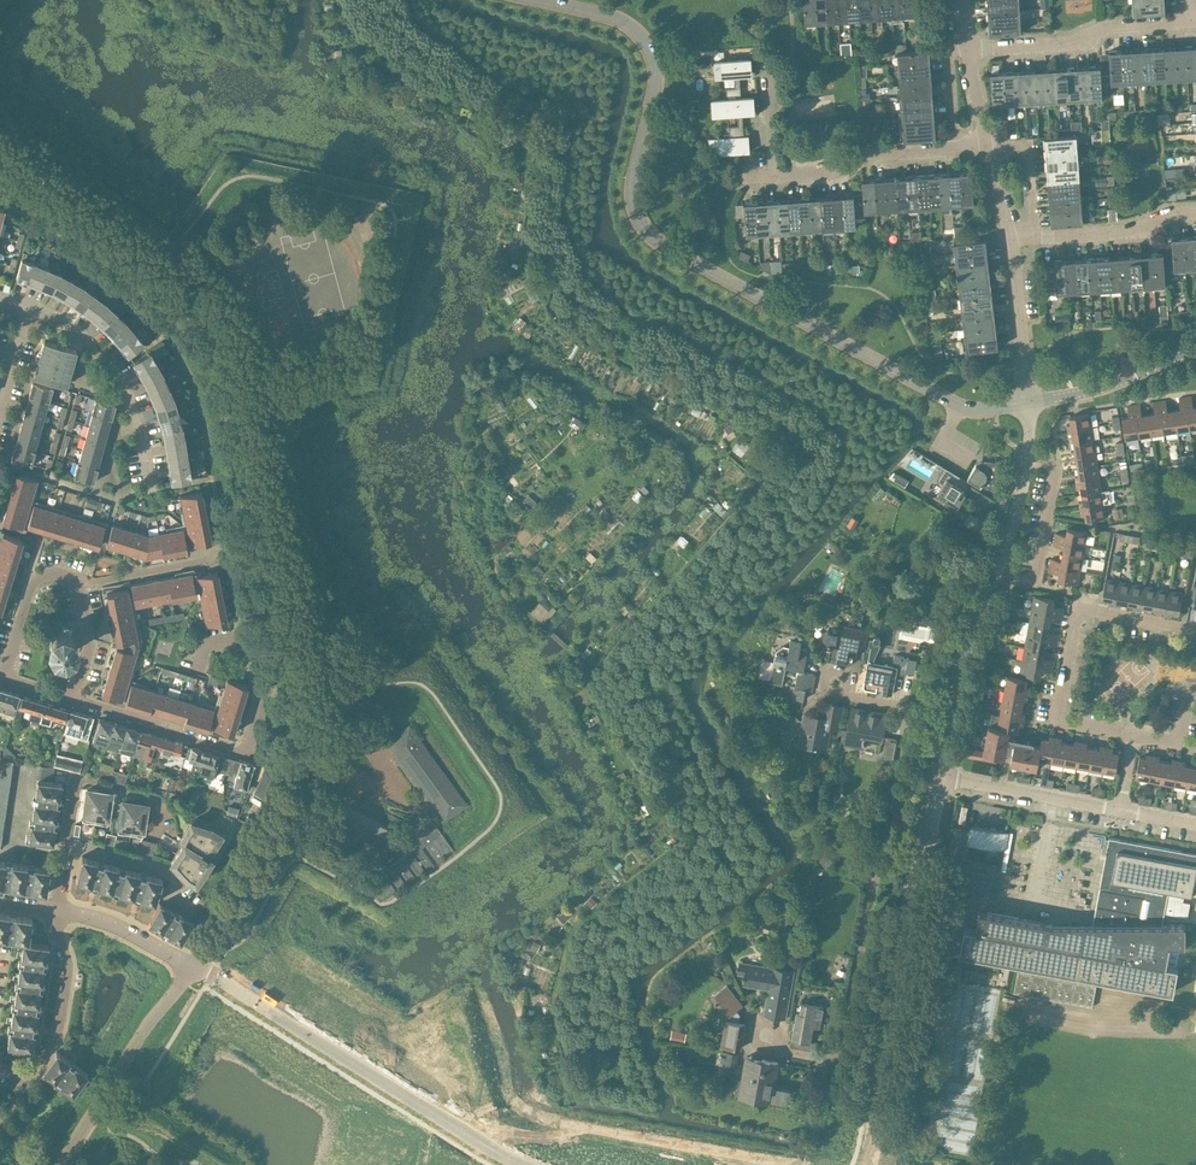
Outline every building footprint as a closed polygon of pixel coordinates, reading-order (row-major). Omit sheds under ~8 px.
[(815,0),(804,0),(806,23),(807,23),(806,20),(817,19),(815,0)] [(826,0),(815,0),(817,19),(827,18),(826,0)] [(837,0),(826,0),(827,18),(838,17),(837,0)] [(848,0),(837,0),(838,17),(849,16),(848,0)] [(858,0),(848,0),(849,16),(860,16),(858,0)] [(870,0),(858,0),(860,16),(871,15),(870,0)] [(881,0),(870,0),(871,15),(882,14),(881,0)] [(891,0),(881,0),(882,14),(892,13),(891,0)] [(902,0),(891,0),(892,13),(893,22),(904,21),(903,12),(902,0)] [(903,12),(913,11),(914,14),(915,14),(914,0),(902,0),(903,12)] [(1016,0),(1000,0),(987,1),(988,12),(1017,10),(1016,0)] [(1164,0),(1155,0),(1135,1),(1136,12),(1133,12),(1133,13),(1165,11),(1164,0)] [(1018,21),(1017,10),(988,12),(989,23),(1018,21)] [(1018,31),(1018,21),(989,23),(989,34),(1021,32),(1021,30),(1018,31)] [(1186,46),(1187,75),(1195,74),(1195,45),(1186,46)] [(1177,75),(1175,46),(1164,47),(1166,76),(1177,75)] [(1187,75),(1186,46),(1175,46),(1177,75),(1187,75)] [(1166,76),(1164,47),(1153,48),(1155,77),(1166,76)] [(1144,77),(1142,48),(1132,49),(1133,78),(1144,77)] [(1142,48),(1144,77),(1155,77),(1153,48),(1142,48)] [(1133,78),(1132,49),(1121,50),(1123,79),(1133,78)] [(901,53),(902,63),(930,61),(929,50),(898,52),(898,53),(901,53)] [(1123,79),(1121,50),(1109,50),(1110,68),(1111,76),(1101,76),(1102,83),(1112,82),(1112,79),(1123,79)] [(715,67),(715,57),(697,58),(697,68),(715,67)] [(752,73),(751,58),(715,61),(717,76),(735,75),(735,87),(726,88),(727,96),(741,95),(740,74),(752,73)] [(931,72),(930,61),(902,63),(902,74),(931,72)] [(1102,83),(1101,76),(1101,68),(1101,65),(1090,66),(1089,66),(1091,95),(1101,95),(1101,98),(1102,98),(1102,83)] [(1090,66),(1079,67),(1080,96),(1091,95),(1089,66),(1090,66)] [(1068,67),(1057,68),(1059,97),(1069,97),(1068,67)] [(1079,67),(1068,67),(1069,97),(1080,96),(1079,67)] [(1046,69),(1047,68),(1036,69),(1035,69),(1037,99),(1048,98),(1046,69)] [(1057,68),(1047,68),(1046,69),(1048,98),(1059,97),(1057,68)] [(1111,76),(1110,68),(1101,68),(1101,76),(1111,76)] [(1035,69),(1036,69),(1024,70),(1026,99),(1037,99),(1035,69)] [(1015,100),(1013,70),(1003,71),(1004,101),(1015,100)] [(1026,99),(1024,70),(1013,70),(1015,100),(1026,99)] [(1004,101),(1003,71),(991,72),(993,104),(994,104),(994,101),(1004,101)] [(932,83),(931,72),(902,74),(903,85),(932,83)] [(933,93),(932,83),(903,85),(904,96),(933,93)] [(871,96),(871,88),(862,89),(862,97),(871,96)] [(933,104),(933,93),(904,96),(905,106),(933,104)] [(742,97),(741,95),(727,96),(727,98),(713,99),(714,115),(738,113),(739,125),(729,126),(730,136),(710,138),(711,154),(750,151),(748,135),(744,135),(743,112),(755,111),(754,96),(742,97)] [(934,115),(933,104),(905,106),(906,118),(934,115)] [(1169,112),(1158,113),(1159,124),(1170,123),(1169,112)] [(935,126),(934,115),(906,118),(906,128),(935,126)] [(1171,124),(1162,125),(1163,133),(1172,132),(1171,124)] [(936,137),(935,126),(906,128),(907,138),(904,138),(904,140),(936,137)] [(1044,137),(1045,148),(1075,146),(1074,135),(1077,135),(1077,134),(1044,137)] [(1075,156),(1075,146),(1045,148),(1046,159),(1075,156)] [(1112,152),(1103,153),(1104,165),(1113,164),(1112,152)] [(1076,167),(1075,156),(1046,159),(1047,169),(1076,167)] [(1077,178),(1076,167),(1047,169),(1048,180),(1077,178)] [(1184,167),(1166,169),(1166,178),(1185,177),(1184,167)] [(972,171),(960,172),(962,201),(973,200),(973,203),(974,203),(972,171)] [(962,201),(960,172),(950,173),(952,202),(962,201)] [(952,202),(950,173),(939,174),(941,203),(942,212),(950,212),(950,208),(952,208),(952,202)] [(930,203),(928,174),(917,175),(919,204),(930,203)] [(941,203),(939,174),(928,174),(930,203),(941,203)] [(919,204),(917,175),(906,176),(908,205),(919,204)] [(1095,178),(1096,186),(1114,185),(1114,175),(1107,176),(1107,178),(1095,178)] [(908,205),(906,176),(895,177),(897,206),(908,205)] [(887,206),(885,177),(874,178),(876,207),(887,206)] [(897,206),(895,177),(885,177),(887,206),(897,206)] [(876,207),(874,178),(863,179),(864,194),(865,211),(866,211),(866,208),(876,207)] [(1078,189),(1077,178),(1048,180),(1049,191),(1078,189)] [(1186,188),(1166,190),(1167,200),(1177,199),(1176,198),(1186,197),(1186,188)] [(1079,199),(1078,189),(1049,191),(1049,202),(1079,199)] [(865,211),(864,194),(843,195),(845,224),(855,223),(855,226),(856,226),(855,212),(865,211)] [(845,224),(843,195),(832,196),(834,225),(845,224)] [(834,225),(832,196),(822,197),(823,225),(834,225)] [(812,226),(810,197),(799,198),(801,227),(812,226)] [(823,225),(822,197),(810,197),(812,226),(823,225)] [(801,227),(799,198),(789,199),(791,228),(801,227)] [(791,228),(789,199),(778,200),(780,229),(791,228)] [(1079,210),(1079,199),(1049,202),(1050,212),(1079,210)] [(769,229),(767,200),(756,201),(758,230),(769,229)] [(780,229),(778,200),(767,200),(769,229),(780,229)] [(758,230),(756,201),(745,202),(747,234),(748,234),(748,231),(758,230)] [(1114,209),(1105,210),(1106,218),(1115,217),(1114,209)] [(1080,221),(1079,210),(1050,212),(1051,224),(1083,222),(1083,221),(1080,221)] [(33,227),(27,222),(23,227),(29,232),(33,227)] [(921,240),(921,232),(910,232),(910,241),(921,240)] [(1194,235),(1183,236),(1186,265),(1195,264),(1195,263),(1194,235)] [(1186,265),(1183,236),(1172,237),(1173,251),(1163,252),(1165,270),(1175,269),(1175,266),(1186,265)] [(957,243),(958,253),(987,250),(986,238),(954,242),(954,243),(957,243)] [(988,260),(987,250),(958,253),(960,264),(988,260)] [(751,256),(742,252),(739,258),(748,262),(751,256)] [(1165,270),(1163,252),(1152,253),(1154,282),(1164,281),(1165,284),(1166,284),(1165,270)] [(1154,282),(1152,253),(1141,254),(1143,283),(1154,282)] [(1143,283),(1141,254),(1130,255),(1132,284),(1143,283)] [(1122,285),(1119,255),(1109,256),(1111,285),(1122,285)] [(1132,284),(1130,255),(1119,255),(1122,285),(1132,284)] [(1111,285),(1109,256),(1098,257),(1100,286),(1111,285)] [(1100,286),(1098,257),(1087,258),(1089,287),(1100,286)] [(1089,287),(1087,258),(1076,259),(1078,288),(1089,287)] [(29,281),(35,262),(32,262),(33,261),(26,259),(25,260),(22,259),(17,277),(20,278),(19,279),(26,281),(27,280),(29,281)] [(1068,289),(1066,259),(1054,260),(1054,266),(1045,267),(1047,293),(1056,292),(1056,293),(1057,293),(1057,290),(1068,289)] [(1078,288),(1076,259),(1066,259),(1068,289),(1078,288)] [(990,271),(988,260),(960,264),(961,274),(990,271)] [(41,285),(48,268),(35,262),(29,281),(41,285)] [(793,262),(782,263),(783,271),(794,271),(793,262)] [(836,265),(827,266),(827,274),(837,274),(836,265)] [(52,290),(61,273),(48,268),(41,285),(52,290)] [(991,282),(990,271),(961,274),(962,285),(991,282)] [(63,296),(72,279),(61,273),(52,290),(63,296)] [(74,302),(84,286),(72,279),(63,296),(74,302)] [(992,293),(991,282),(962,285),(963,296),(992,293)] [(84,310),(95,294),(84,286),(74,302),(84,310)] [(994,304),(992,293),(963,296),(965,307),(994,304)] [(94,317),(106,302),(95,294),(84,310),(94,317)] [(103,326),(116,312),(106,302),(94,317),(103,326)] [(995,314),(994,304),(965,307),(966,318),(995,314)] [(112,334),(126,321),(116,312),(103,326),(112,334)] [(996,325),(995,314),(966,318),(967,328),(996,325)] [(120,344),(135,332),(126,321),(112,334),(120,344)] [(997,336),(996,325),(967,328),(968,339),(997,336)] [(136,333),(135,332),(120,344),(122,346),(121,347),(126,352),(126,351),(129,354),(143,342),(141,339),(142,338),(137,333),(136,333)] [(999,347),(997,336),(968,339),(970,350),(967,350),(967,351),(999,347)] [(50,384),(60,345),(44,340),(34,375),(35,375),(34,380),(33,379),(33,380),(36,381),(36,382),(50,385),(50,384)] [(944,358),(942,343),(931,344),(933,360),(944,358)] [(67,384),(75,354),(76,350),(60,345),(50,384),(54,386),(64,389),(66,384),(67,384)] [(150,351),(133,361),(135,364),(134,364),(138,371),(139,370),(140,373),(157,363),(155,360),(156,360),(153,354),(152,354),(150,351)] [(147,384),(164,375),(157,363),(140,373),(146,383),(147,384)] [(152,395),(169,388),(164,375),(147,384),(152,395)] [(50,400),(54,386),(50,384),(50,385),(36,382),(36,381),(33,380),(29,394),(30,394),(49,399),(50,400)] [(174,399),(169,388),(152,395),(156,406),(175,400),(174,399)] [(45,412),(49,399),(30,394),(26,407),(45,412)] [(1193,406),(1192,396),(1185,397),(1190,427),(1195,427),(1195,406),(1193,406)] [(99,399),(100,398),(96,397),(92,411),(93,412),(111,417),(112,417),(117,403),(113,402),(112,403),(99,399)] [(1190,427),(1185,397),(1179,398),(1180,408),(1174,409),(1177,430),(1190,427)] [(179,413),(175,400),(156,406),(160,418),(179,413)] [(1177,430),(1174,409),(1168,410),(1166,400),(1159,401),(1164,432),(1177,430)] [(1164,432),(1159,401),(1153,402),(1155,412),(1148,413),(1151,434),(1164,432)] [(1151,434),(1148,413),(1142,414),(1140,404),(1134,405),(1139,436),(1151,434)] [(1139,436),(1134,405),(1128,406),(1129,416),(1122,417),(1125,438),(1139,436)] [(42,424),(45,412),(26,407),(23,419),(42,424)] [(108,429),(111,417),(93,412),(89,424),(108,429)] [(1067,423),(1068,429),(1092,425),(1090,412),(1069,415),(1071,423),(1067,423)] [(182,426),(179,413),(160,418),(163,430),(182,426)] [(39,436),(42,424),(23,419),(20,430),(39,436)] [(104,443),(108,429),(89,424),(86,437),(104,443)] [(1094,438),(1092,425),(1068,429),(1069,436),(1073,436),(1074,442),(1094,438)] [(185,440),(182,426),(163,430),(166,443),(185,440)] [(35,449),(39,436),(20,430),(16,443),(35,449)] [(101,456),(104,443),(86,437),(82,451),(101,456)] [(1096,451),(1094,438),(1074,442),(1075,448),(1071,449),(1072,455),(1096,451)] [(187,453),(185,440),(166,443),(168,455),(187,453)] [(36,449),(35,449),(16,443),(15,443),(11,458),(15,459),(15,458),(28,461),(28,462),(32,463),(36,449)] [(97,468),(101,456),(82,451),(79,463),(97,468)] [(1098,465),(1096,451),(1072,455),(1073,462),(1077,461),(1078,468),(1098,465)] [(189,465),(187,453),(168,455),(170,468),(189,465)] [(51,470),(54,460),(49,458),(46,468),(51,470)] [(63,463),(58,461),(55,471),(60,473),(63,463)] [(999,475),(997,471),(997,469),(998,469),(998,468),(997,466),(996,464),(994,463),(992,463),(982,461),(981,465),(977,464),(976,463),(968,477),(981,486),(983,483),(995,491),(999,475)] [(98,469),(97,468),(79,463),(78,463),(74,477),(77,478),(78,477),(91,481),(90,482),(94,483),(98,469)] [(191,478),(191,475),(192,474),(190,467),(189,467),(189,465),(170,468),(170,471),(169,471),(170,478),(172,478),(172,481),(191,478)] [(1100,478),(1098,465),(1078,468),(1079,474),(1075,475),(1076,482),(1100,478)] [(970,482),(945,467),(938,478),(938,481),(938,483),(940,486),(942,487),(938,494),(959,507),(967,493),(960,490),(966,480),(969,482),(970,482)] [(894,471),(891,477),(907,485),(910,478),(894,471)] [(22,529),(38,479),(18,472),(3,520),(15,524),(15,527),(22,529)] [(1102,491),(1100,478),(1076,482),(1077,488),(1081,487),(1082,494),(1102,491)] [(1109,490),(1102,491),(1082,494),(1083,500),(1079,500),(1080,508),(1104,504),(1112,503),(1109,490)] [(202,491),(181,495),(192,547),(200,545),(200,543),(212,540),(202,491)] [(85,505),(94,508),(96,500),(88,497),(85,505)] [(145,507),(144,500),(137,501),(138,508),(145,507)] [(105,525),(34,504),(28,524),(99,545),(105,525)] [(1107,517),(1104,504),(1080,508),(1081,513),(1085,513),(1086,520),(1107,517)] [(147,557),(187,548),(188,548),(184,527),(148,534),(112,524),(106,544),(147,557)] [(1056,532),(1054,539),(1085,544),(1088,531),(1067,527),(1066,534),(1056,532)] [(23,539),(3,532),(0,541),(0,610),(2,610),(23,539)] [(265,542),(260,543),(261,550),(282,546),(306,541),(304,534),(265,542)] [(1083,557),(1085,544),(1054,539),(1053,545),(1064,547),(1063,553),(1083,557)] [(1080,570),(1083,557),(1063,553),(1061,560),(1051,558),(1050,564),(1080,570)] [(1078,583),(1080,570),(1050,564),(1048,571),(1059,573),(1058,579),(1078,583)] [(227,620),(218,571),(206,573),(205,570),(196,572),(206,624),(227,620)] [(192,572),(168,577),(131,584),(135,605),(196,593),(192,572)] [(1114,604),(1119,580),(1105,578),(1102,598),(1108,599),(1108,603),(1114,604)] [(1128,603),(1132,582),(1119,580),(1114,604),(1121,605),(1122,602),(1128,603)] [(1140,609),(1144,585),(1132,582),(1128,603),(1134,604),(1133,607),(1140,609)] [(1153,608),(1157,587),(1144,585),(1140,609),(1146,610),(1147,606),(1153,608)] [(1165,613),(1170,590),(1157,587),(1153,608),(1160,609),(1159,612),(1165,613)] [(128,588),(108,593),(116,640),(117,645),(102,693),(114,696),(113,700),(121,702),(129,678),(139,645),(128,588)] [(1183,592),(1170,590),(1165,613),(1172,615),(1172,611),(1179,613),(1183,592)] [(1054,599),(1034,595),(1032,608),(1063,614),(1064,607),(1053,605),(1054,599)] [(537,601),(532,613),(544,618),(549,606),(537,601)] [(1061,620),(1063,614),(1032,608),(1029,621),(1050,625),(1051,618),(1061,620)] [(1048,631),(1050,625),(1029,621),(1027,634),(1058,640),(1059,633),(1048,631)] [(869,629),(843,624),(841,636),(838,635),(839,633),(823,630),(820,646),(830,648),(828,660),(847,663),(848,659),(850,660),(852,651),(849,651),(850,646),(866,649),(869,629)] [(72,633),(71,632),(72,627),(63,625),(62,630),(60,630),(59,630),(58,631),(56,631),(55,632),(54,633),(53,634),(52,635),(52,636),(51,637),(51,639),(50,640),(50,641),(50,643),(50,644),(50,646),(51,647),(51,648),(52,650),(49,658),(65,663),(68,654),(70,653),(71,653),(72,652),(73,651),(74,650),(75,648),(75,647),(76,645),(76,644),(76,642),(76,641),(76,639),(75,638),(75,637),(74,635),(73,634),(72,633)] [(1057,646),(1058,640),(1027,634),(1025,647),(1045,650),(1046,644),(1057,646)] [(893,665),(874,661),(874,658),(880,643),(880,642),(880,641),(880,640),(881,640),(881,639),(881,638),(880,637),(879,636),(878,636),(877,636),(876,636),(875,636),(874,637),(874,638),(870,638),(866,660),(868,661),(863,686),(865,688),(877,690),(878,687),(883,688),(883,691),(893,693),(897,673),(906,675),(910,657),(895,654),(893,665)] [(813,691),(816,674),(804,672),(808,650),(801,648),(802,643),(790,640),(789,646),(783,645),(776,650),(770,683),(783,685),(785,674),(797,676),(795,686),(791,685),(788,696),(804,699),(806,690),(813,691)] [(1044,657),(1045,650),(1025,647),(1022,659),(1053,665),(1055,659),(1044,657)] [(1052,672),(1053,665),(1022,659),(1020,673),(1040,676),(1041,670),(1052,672)] [(193,676),(178,671),(177,675),(191,680),(193,676)] [(1027,679),(1007,675),(1005,688),(1028,693),(1030,686),(1026,686),(1027,679)] [(233,733),(247,685),(227,679),(219,708),(212,730),(220,732),(221,729),(233,733)] [(131,683),(125,703),(153,712),(155,712),(166,716),(168,716),(208,729),(214,709),(178,698),(181,690),(169,687),(166,694),(131,683)] [(1027,699),(1028,693),(1005,688),(1002,701),(1022,705),(1024,698),(1027,699)] [(19,694),(3,689),(0,700),(0,710),(14,715),(17,706),(16,706),(19,694)] [(22,695),(19,705),(32,710),(29,718),(31,718),(31,721),(35,723),(37,720),(40,721),(45,702),(22,695)] [(1021,711),(1022,705),(1002,701),(1000,714),(1024,718),(1025,712),(1021,711)] [(68,709),(45,702),(40,721),(50,724),(53,716),(65,719),(68,709)] [(805,713),(799,743),(828,749),(832,729),(839,731),(843,706),(826,703),(823,717),(805,713)] [(882,738),(887,714),(853,708),(846,744),(863,747),(865,735),(882,738)] [(65,728),(62,737),(72,740),(75,731),(81,733),(87,714),(70,709),(65,728)] [(16,710),(13,718),(19,720),(22,711),(16,710)] [(89,735),(94,717),(87,714),(81,733),(89,735)] [(799,719),(794,714),(779,726),(784,732),(799,719)] [(1023,725),(1024,718),(1000,714),(997,726),(1010,730),(1018,731),(1019,724),(1023,725)] [(93,740),(93,742),(106,746),(113,722),(99,718),(93,740)] [(119,750),(126,726),(113,722),(106,746),(119,750)] [(466,804),(409,725),(388,740),(398,754),(401,751),(407,760),(404,762),(420,784),(418,785),(436,809),(437,808),(445,819),(466,804)] [(1039,758),(1040,746),(1016,741),(1017,737),(1009,736),(1010,730),(997,726),(989,725),(984,751),(970,748),(969,756),(996,761),(998,754),(1006,755),(1006,754),(1012,756),(1010,762),(1037,767),(1039,758)] [(136,745),(140,730),(126,726),(119,750),(115,763),(122,765),(127,750),(123,749),(124,746),(127,747),(128,744),(136,746),(136,745)] [(160,748),(163,737),(150,733),(140,730),(136,745),(145,748),(140,765),(146,767),(148,759),(156,762),(160,748)] [(1051,760),(1056,737),(1049,735),(1048,739),(1042,737),(1040,746),(1039,758),(1051,760)] [(178,756),(182,743),(176,741),(163,737),(160,748),(157,757),(167,760),(169,753),(175,756),(175,755),(178,756)] [(1064,763),(1068,742),(1061,741),(1062,738),(1056,737),(1051,760),(1064,763)] [(1077,765),(1081,741),(1075,740),(1074,744),(1068,742),(1064,763),(1077,765)] [(1090,767),(1093,747),(1087,746),(1088,743),(1081,741),(1077,765),(1090,767)] [(1102,770),(1107,746),(1100,745),(1100,748),(1093,747),(1090,767),(1102,770)] [(200,770),(206,750),(201,749),(192,746),(189,759),(193,760),(191,768),(200,770)] [(1113,747),(1107,746),(1102,770),(1116,772),(1119,752),(1112,751),(1113,747)] [(885,747),(884,755),(893,757),(895,749),(885,747)] [(206,750),(200,770),(209,773),(210,768),(215,769),(216,767),(216,766),(218,767),(217,770),(226,772),(230,757),(211,752),(211,751),(206,750)] [(31,761),(39,763),(41,756),(33,754),(31,754),(29,760),(31,761)] [(1149,779),(1153,755),(1147,754),(1146,757),(1139,756),(1136,776),(1149,779)] [(62,755),(56,764),(80,770),(82,761),(62,755)] [(1162,781),(1165,761),(1159,760),(1159,756),(1153,755),(1149,779),(1162,781)] [(248,783),(254,764),(230,757),(226,772),(233,774),(234,771),(237,772),(233,785),(247,789),(248,783)] [(1174,783),(1179,760),(1172,758),(1172,762),(1165,761),(1162,781),(1174,783)] [(15,761),(1,759),(0,765),(0,846),(3,847),(15,761)] [(1187,786),(1191,765),(1184,764),(1185,761),(1179,760),(1174,783),(1187,786)] [(52,781),(54,767),(40,765),(38,779),(52,781)] [(1191,765),(1187,786),(1195,787),(1195,766),(1191,765)] [(267,795),(272,786),(274,781),(276,774),(277,771),(265,767),(262,779),(257,786),(254,784),(249,791),(252,793),(252,794),(264,801),(267,795)] [(99,768),(97,775),(110,779),(112,772),(99,768)] [(177,780),(169,777),(165,789),(174,792),(177,780)] [(60,800),(63,783),(37,780),(35,796),(38,797),(37,799),(57,802),(58,800),(60,800)] [(196,782),(192,797),(200,800),(205,785),(196,782)] [(95,823),(99,791),(87,789),(84,810),(82,821),(95,823)] [(109,813),(112,793),(99,791),(95,823),(108,824),(109,813)] [(1145,804),(1146,796),(1139,795),(1138,802),(1145,804)] [(1153,798),(1146,796),(1145,804),(1151,805),(1153,798)] [(57,805),(57,802),(37,799),(37,802),(34,802),(32,818),(34,819),(34,821),(54,824),(54,822),(57,822),(59,805),(57,805)] [(130,834),(135,803),(123,801),(120,821),(119,821),(118,832),(130,834)] [(144,825),(147,804),(135,803),(130,834),(143,836),(144,825)] [(394,830),(348,805),(335,829),(381,854),(394,830)] [(208,860),(223,834),(211,826),(210,828),(203,824),(201,827),(191,820),(181,837),(184,839),(182,844),(181,844),(171,860),(182,867),(180,869),(187,873),(186,875),(198,883),(211,862),(208,860)] [(54,844),(56,827),(54,827),(54,824),(34,821),(34,824),(31,824),(29,840),(54,844)] [(1004,849),(1007,831),(973,825),(970,842),(970,843),(1004,849)] [(452,852),(440,834),(435,827),(427,833),(424,828),(400,857),(379,872),(380,872),(367,881),(381,901),(433,865),(433,866),(452,852)] [(114,846),(117,835),(107,832),(104,843),(114,846)] [(1181,893),(1192,895),(1195,874),(1195,854),(1109,837),(1093,924),(1045,924),(1045,922),(980,910),(977,929),(965,927),(961,952),(1174,992),(1178,966),(1165,964),(1166,963),(1167,963),(1170,944),(1186,944),(1186,924),(1162,924),(1168,891),(1181,893)] [(153,856),(156,842),(157,842),(143,838),(139,852),(153,856)] [(968,858),(970,843),(970,842),(956,839),(953,855),(968,858)] [(96,880),(100,865),(97,865),(99,860),(82,855),(76,879),(92,884),(93,879),(96,880)] [(994,870),(995,863),(972,859),(971,865),(994,870)] [(9,862),(0,861),(0,886),(5,887),(9,862)] [(117,886),(121,871),(119,870),(120,865),(104,861),(102,866),(100,865),(96,880),(98,880),(97,885),(113,890),(115,885),(117,886)] [(28,890),(31,865),(9,862),(5,887),(28,890)] [(50,868),(49,868),(31,865),(28,890),(47,893),(50,868)] [(138,891),(142,877),(140,876),(141,871),(125,867),(124,872),(121,871),(117,886),(120,886),(118,891),(134,896),(136,891),(138,891)] [(156,902),(162,877),(163,877),(146,873),(145,878),(142,877),(138,891),(141,892),(140,897),(156,902)] [(182,944),(194,922),(180,914),(177,918),(172,916),(175,911),(160,903),(148,925),(162,933),(165,929),(167,930),(170,931),(167,936),(182,944)] [(11,914),(0,913),(0,936),(8,938),(11,914)] [(29,941),(33,917),(11,914),(8,938),(24,940),(29,941)] [(49,944),(29,941),(24,940),(20,966),(45,970),(49,944)] [(841,961),(839,980),(848,981),(850,955),(835,953),(835,960),(841,961)] [(773,967),(740,962),(738,973),(745,974),(744,984),(769,989),(765,1014),(786,1018),(794,970),(773,967)] [(42,990),(45,970),(20,966),(17,986),(42,990)] [(737,1009),(743,1005),(727,985),(711,996),(727,1017),(722,1044),(741,1048),(746,1022),(739,1021),(740,1014),(737,1009)] [(38,1010),(42,990),(17,986),(13,1006),(38,1010)] [(824,1006),(802,1002),(800,1012),(797,1012),(792,1038),(812,1041),(814,1026),(821,1027),(824,1006)] [(35,1030),(38,1010),(13,1006),(10,1026),(35,1030)] [(33,1048),(35,1030),(10,1026),(7,1044),(33,1048)] [(672,1031),(670,1038),(682,1040),(684,1034),(672,1031)] [(57,1082),(73,1061),(57,1050),(42,1070),(57,1082)] [(735,1071),(737,1063),(738,1054),(729,1052),(726,1069),(735,1071)] [(774,1085),(778,1061),(747,1055),(740,1093),(788,1101),(790,1087),(774,1085)] [(88,1073),(75,1063),(73,1061),(57,1082),(73,1093),(88,1073)] [(121,1163),(112,1155),(110,1149),(109,1150),(111,1155),(101,1164),(119,1164),(121,1163)]
